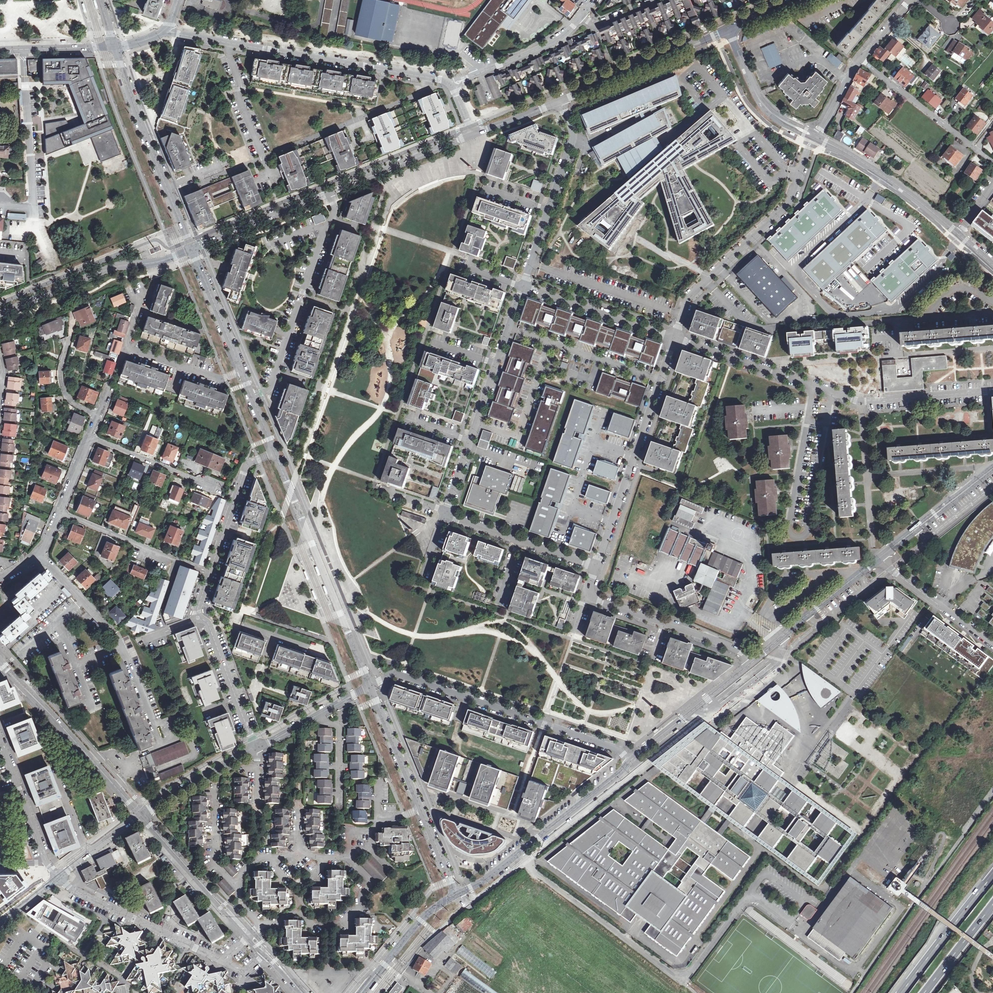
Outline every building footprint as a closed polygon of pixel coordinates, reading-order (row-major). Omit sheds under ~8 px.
[(144,12),(156,16),(161,2),(162,0),(148,0),(144,12)] [(201,3),(216,9),(219,0),(202,0),(201,3)] [(318,36),(326,37),(332,0),(324,0),(318,36)] [(334,38),(340,39),(348,0),(341,0),(334,38)] [(381,0),(362,0),(355,32),(391,40),(399,4),(381,0)] [(512,18),(502,10),(495,19),(499,22),(508,28),(529,0),(526,0),(512,18)] [(569,0),(561,0),(563,1),(558,8),(566,15),(567,13),(568,14),(571,10),(570,9),(574,4),(569,0)] [(688,0),(670,0),(650,8),(656,22),(660,20),(659,17),(662,15),(666,23),(662,22),(662,27),(659,27),(659,31),(663,31),(667,28),(666,30),(669,30),(669,32),(673,30),(673,29),(674,24),(671,24),(668,17),(671,16),(670,12),(674,11),(676,15),(677,14),(678,16),(680,15),(677,9),(685,6),(686,8),(691,6),(689,2),(688,0)] [(709,4),(706,4),(705,8),(703,8),(703,12),(707,13),(707,9),(710,9),(710,11),(712,11),(713,13),(717,11),(717,5),(714,5),(712,0),(707,0),(709,4)] [(844,35),(837,44),(847,53),(862,35),(891,0),(874,0),(868,6),(869,7),(849,31),(848,30),(844,35)] [(700,8),(689,2),(691,6),(691,7),(699,11),(700,8)] [(558,20),(562,15),(550,6),(547,11),(558,20)] [(692,22),(697,20),(692,9),(687,11),(689,13),(683,12),(682,21),(686,22),(686,18),(689,18),(689,20),(692,20),(692,22)] [(988,34),(992,28),(992,23),(984,15),(986,14),(981,9),(973,18),(978,23),(984,29),(983,30),(988,34)] [(624,49),(625,51),(629,49),(628,47),(629,43),(626,43),(622,33),(626,31),(626,33),(630,31),(631,35),(632,34),(632,36),(635,36),(635,35),(634,35),(634,33),(636,32),(634,29),(638,27),(637,26),(641,24),(644,32),(641,32),(640,36),(638,36),(637,40),(641,40),(642,37),(645,37),(645,38),(647,38),(648,41),(652,39),(651,38),(652,33),(649,33),(645,23),(649,21),(645,11),(602,29),(605,35),(602,37),(604,40),(609,38),(608,42),(613,44),(614,39),(612,38),(613,36),(618,34),(621,42),(617,42),(616,46),(614,46),(613,50),(617,51),(618,47),(622,47),(622,48),(624,49)] [(920,40),(929,48),(940,36),(930,28),(920,40)] [(452,31),(452,34),(447,33),(444,43),(457,46),(460,33),(452,31)] [(591,42),(595,40),(599,39),(596,32),(592,33),(592,32),(588,34),(588,35),(587,36),(587,38),(582,40),(583,44),(588,42),(589,43),(591,42)] [(581,49),(585,47),(583,44),(582,40),(581,39),(577,41),(578,42),(576,43),(576,45),(574,46),(571,39),(568,40),(570,44),(573,51),(577,49),(577,50),(581,49)] [(886,49),(896,57),(905,47),(899,42),(897,44),(893,40),(886,49)] [(761,48),(769,68),(783,62),(774,42),(761,48)] [(962,58),(967,61),(972,52),(959,44),(959,45),(953,42),(947,52),(952,56),(954,53),(962,58)] [(566,55),(569,54),(569,53),(573,51),(570,44),(566,45),(562,47),(563,48),(560,49),(561,52),(556,54),(557,57),(562,55),(562,57),(566,55)] [(185,127),(190,129),(216,53),(184,47),(182,53),(176,69),(167,97),(161,113),(159,119),(185,127)] [(905,47),(896,57),(898,59),(907,49),(905,47)] [(601,61),(605,59),(604,58),(604,53),(602,53),(600,48),(596,49),(597,52),(594,51),(593,56),(591,56),(590,59),(594,60),(595,56),(598,57),(598,58),(600,59),(601,61)] [(879,57),(884,61),(887,58),(888,59),(892,62),(896,57),(886,49),(884,50),(881,48),(874,55),(878,58),(879,57)] [(551,62),(554,61),(558,59),(557,57),(556,54),(555,51),(551,53),(551,54),(549,55),(550,57),(544,59),(543,55),(539,57),(542,64),(550,61),(551,62)] [(842,62),(831,52),(826,58),(838,67),(842,62)] [(579,67),(580,69),(584,68),(583,67),(584,62),(581,61),(579,56),(575,58),(576,61),(573,60),(572,65),(570,65),(569,68),(573,69),(573,65),(577,66),(577,67),(579,67)] [(538,66),(542,64),(539,57),(535,59),(532,60),(532,62),(530,63),(531,65),(525,67),(527,71),(531,69),(532,70),(535,69),(539,67),(538,66)] [(28,59),(28,73),(39,73),(39,59),(28,59)] [(83,59),(42,60),(42,82),(70,82),(86,124),(70,129),(66,120),(45,124),(47,152),(92,137),(111,130),(83,59)] [(17,60),(0,60),(0,73),(17,72),(17,60)] [(301,67),(259,60),(258,67),(254,66),(251,83),(374,104),(345,87),(347,75),(301,67)] [(558,77),(559,78),(563,76),(562,76),(563,75),(564,71),(560,70),(558,65),(554,67),(555,70),(549,68),(547,77),(551,78),(552,74),(556,75),(556,76),(558,77)] [(926,75),(934,82),(942,71),(935,65),(926,75)] [(515,76),(515,77),(519,75),(523,74),(523,73),(527,71),(525,67),(520,69),(519,67),(516,68),(516,67),(512,68),(508,69),(510,73),(512,77),(515,76)] [(861,70),(852,87),(861,92),(870,76),(861,70)] [(822,85),(827,80),(815,71),(811,75),(810,74),(805,80),(800,81),(794,76),(793,77),(788,72),(778,84),(783,89),(782,90),(792,98),(789,102),(795,107),(799,103),(802,104),(802,103),(807,102),(808,103),(809,102),(813,106),(819,100),(815,97),(824,86),(822,85)] [(898,81),(906,87),(914,78),(906,71),(898,81)] [(497,75),(494,76),(495,80),(498,78),(500,83),(504,82),(508,80),(507,79),(512,77),(510,73),(504,76),(503,74),(501,74),(501,73),(497,75)] [(537,85),(538,87),(542,86),(541,85),(542,80),(539,79),(537,74),(533,75),(534,78),(531,78),(530,82),(528,82),(527,86),(531,86),(532,83),(535,83),(535,85),(537,85)] [(374,80),(347,75),(345,87),(374,104),(377,89),(373,89),(374,80)] [(493,75),(486,78),(495,99),(502,96),(493,75)] [(634,114),(656,107),(680,97),(681,97),(679,87),(677,77),(675,78),(584,116),(590,133),(599,129),(634,114)] [(925,81),(920,87),(925,91),(930,86),(925,81)] [(517,96),(521,94),(520,93),(521,88),(518,88),(516,83),(514,83),(512,84),(513,87),(510,87),(509,91),(507,91),(506,95),(510,95),(511,92),(515,92),(514,94),(516,94),(517,96)] [(475,86),(477,90),(475,91),(481,105),(487,102),(481,88),(480,84),(475,86)] [(859,96),(861,92),(852,87),(845,99),(852,102),(856,94),(859,96)] [(936,108),(941,101),(928,90),(923,97),(936,108)] [(967,104),(973,96),(964,90),(958,99),(962,103),(963,102),(967,104)] [(419,100),(428,120),(430,127),(433,133),(436,132),(438,131),(438,132),(448,128),(446,123),(447,122),(447,120),(449,119),(447,114),(445,115),(441,107),(443,106),(438,93),(419,100)] [(876,104),(887,113),(892,108),(893,109),(897,105),(892,101),(892,102),(890,101),(882,95),(876,104)] [(845,99),(842,104),(849,108),(850,110),(848,114),(847,117),(843,124),(857,133),(861,126),(858,124),(853,120),(861,108),(852,102),(845,99)] [(948,107),(951,103),(946,99),(943,103),(948,107)] [(387,113),(395,133),(428,120),(419,100),(387,113)] [(849,108),(842,104),(841,106),(848,110),(845,115),(847,117),(848,114),(850,110),(849,108)] [(656,107),(634,114),(638,125),(659,113),(656,107)] [(665,110),(659,113),(638,125),(590,153),(600,168),(618,158),(657,137),(671,129),(665,110)] [(395,133),(387,113),(368,120),(373,135),(376,134),(379,142),(381,147),(383,153),(389,151),(389,152),(401,147),(395,133)] [(713,225),(683,169),(689,166),(693,164),(731,143),(736,140),(734,138),(712,113),(702,121),(666,153),(632,182),(585,223),(581,227),(591,235),(610,249),(644,203),(639,199),(662,178),(674,220),(681,242),(692,236),(713,225)] [(968,126),(972,129),(977,134),(985,124),(975,117),(968,126)] [(169,160),(174,173),(196,165),(183,133),(185,127),(159,119),(157,123),(156,128),(161,141),(169,160)] [(509,137),(507,142),(521,146),(520,151),(534,156),(551,161),(558,139),(541,133),(537,125),(509,137)] [(111,130),(92,137),(95,145),(102,160),(120,153),(111,130)] [(838,130),(833,138),(840,141),(845,134),(838,130)] [(326,138),(334,158),(337,165),(339,171),(343,170),(345,169),(345,170),(355,166),(353,161),(354,160),(353,158),(356,157),(354,152),(351,153),(348,145),(350,144),(345,131),(326,138)] [(632,182),(666,153),(657,137),(618,158),(632,182)] [(294,151),(302,171),(334,158),(326,138),(294,151)] [(863,139),(857,149),(865,154),(866,153),(874,158),(880,150),(863,139)] [(11,157),(12,145),(0,144),(0,156),(11,157)] [(954,168),(963,156),(951,147),(942,158),(954,168)] [(515,166),(518,157),(504,152),(496,149),(487,174),(510,182),(515,166)] [(307,185),(302,171),(294,151),(275,158),(280,173),(283,172),(286,180),(288,185),(290,191),(294,190),(296,189),(296,190),(307,185)] [(966,173),(976,180),(982,170),(971,164),(966,173)] [(210,186),(185,196),(184,196),(184,197),(196,227),(200,225),(202,228),(214,223),(215,223),(209,209),(239,197),(240,196),(245,207),(252,204),(254,207),(262,204),(248,170),(210,186)] [(543,182),(534,179),(531,189),(540,192),(541,189),(542,187),(543,182)] [(788,262),(843,211),(824,190),(809,204),(806,207),(800,212),(791,221),(781,229),(772,238),(769,241),(788,262)] [(372,192),(348,202),(343,218),(364,225),(373,198),(370,197),(372,192)] [(878,194),(874,200),(882,205),(885,201),(886,199),(878,194)] [(240,196),(239,197),(245,211),(254,207),(252,204),(245,207),(240,196)] [(479,198),(473,215),(483,218),(481,224),(490,227),(493,228),(508,233),(524,238),(532,216),(479,198)] [(971,225),(992,243),(992,213),(986,208),(971,225)] [(868,210),(803,269),(823,290),(869,248),(873,244),(887,231),(879,221),(875,218),(868,210)] [(791,221),(800,212),(799,211),(790,219),(791,221)] [(322,213),(312,217),(315,224),(325,220),(322,213)] [(488,243),(491,232),(469,225),(461,251),(482,259),(488,243)] [(772,238),(781,229),(780,228),(771,237),(772,238)] [(360,236),(338,230),(334,241),(322,278),(317,294),(338,301),(360,236)] [(876,279),(872,282),(892,303),(938,260),(929,251),(926,247),(918,239),(894,262),(891,265),(885,270),(881,274),(876,279)] [(243,249),(233,246),(226,267),(220,287),(230,290),(227,301),(238,304),(256,246),(245,243),(243,249)] [(952,253),(947,258),(951,261),(956,257),(952,253)] [(516,262),(517,260),(507,256),(504,265),(514,269),(515,265),(516,264),(516,262)] [(34,262),(40,270),(46,266),(40,258),(34,262)] [(742,275),(740,277),(777,317),(797,298),(792,292),(781,280),(760,258),(759,260),(757,258),(740,273),(742,275)] [(0,262),(0,286),(6,287),(7,289),(28,282),(27,271),(26,271),(26,264),(0,262)] [(453,275),(447,293),(500,311),(506,293),(453,275)] [(784,277),(781,280),(792,292),(795,289),(784,277)] [(174,289),(157,283),(148,310),(165,315),(174,289)] [(126,302),(122,293),(110,297),(114,307),(126,302)] [(543,304),(528,299),(521,321),(536,326),(536,323),(537,322),(552,327),(551,328),(551,331),(565,336),(566,333),(567,332),(582,337),(581,339),(580,341),(595,346),(596,344),(596,342),(611,347),(611,349),(610,351),(625,356),(626,354),(626,352),(641,357),(640,359),(640,361),(655,366),(662,344),(647,339),(646,342),(646,343),(631,338),(631,336),(632,334),(618,329),(617,331),(616,333),(601,328),(602,326),(603,324),(588,319),(587,321),(586,323),(572,318),(572,316),(573,314),(558,309),(557,311),(557,313),(542,308),(542,306),(543,304)] [(451,334),(460,309),(443,304),(435,328),(451,334)] [(90,305),(73,312),(76,319),(77,318),(78,320),(80,319),(83,326),(96,321),(90,305)] [(333,313),(312,306),(307,321),(297,353),(291,371),(312,378),(333,313)] [(248,308),(240,330),(270,340),(278,318),(248,308)] [(725,320),(726,317),(698,308),(690,332),(702,336),(717,341),(725,320)] [(55,319),(44,324),(45,325),(39,327),(42,334),(48,332),(49,334),(59,329),(60,330),(65,328),(63,324),(64,324),(61,316),(55,318),(55,319)] [(200,334),(147,316),(140,337),(194,355),(200,334)] [(121,318),(116,331),(126,333),(130,321),(124,319),(121,318)] [(742,349),(749,328),(741,326),(725,320),(717,341),(742,349)] [(992,337),(992,324),(905,331),(907,344),(992,337)] [(749,328),(742,349),(758,355),(764,357),(770,359),(778,334),(754,326),(750,325),(749,328)] [(869,328),(837,330),(839,352),(861,350),(870,349),(869,328)] [(816,332),(818,353),(839,352),(837,330),(816,332)] [(818,353),(816,332),(788,334),(790,355),(804,354),(818,353)] [(93,337),(82,334),(78,348),(90,351),(93,337)] [(490,338),(485,336),(482,344),(488,346),(489,343),(489,342),(489,341),(490,338)] [(116,338),(112,350),(121,353),(125,341),(118,339),(116,338)] [(17,340),(4,342),(7,355),(18,352),(17,348),(18,347),(17,340)] [(525,346),(514,342),(509,357),(513,358),(507,373),(504,372),(499,386),(502,388),(497,403),(494,401),(489,416),(510,423),(515,409),(512,407),(517,393),(520,394),(525,379),(523,378),(522,378),(527,363),(528,363),(531,364),(536,349),(525,346)] [(109,358),(111,359),(113,355),(97,350),(96,354),(109,358)] [(427,351),(421,369),(442,376),(440,381),(472,391),(480,369),(427,351)] [(698,380),(707,383),(715,362),(684,351),(683,356),(681,361),(677,373),(698,380)] [(20,355),(8,357),(10,370),(21,367),(20,363),(22,363),(20,355)] [(896,359),(881,360),(884,393),(926,390),(926,383),(925,371),(948,369),(947,355),(911,357),(913,376),(898,377),(896,359)] [(111,359),(109,358),(105,371),(114,374),(118,361),(111,359)] [(127,359),(119,382),(145,391),(163,396),(170,374),(156,369),(152,367),(127,359)] [(52,369),(42,370),(42,383),(53,382),(52,369)] [(604,372),(597,392),(640,407),(647,387),(604,372)] [(24,376),(10,375),(9,387),(22,389),(24,376)] [(203,385),(199,384),(185,379),(177,402),(220,417),(228,394),(203,385)] [(430,412),(438,387),(417,380),(409,405),(430,412)] [(710,384),(707,383),(698,380),(690,404),(699,407),(701,408),(710,384)] [(291,439),(307,390),(286,383),(281,400),(275,417),(286,444),(291,439)] [(101,391),(84,384),(79,396),(97,403),(101,391)] [(527,447),(544,453),(561,404),(554,402),(555,399),(561,401),(565,391),(548,385),(545,394),(551,396),(548,403),(543,401),(527,447)] [(22,393),(9,391),(8,395),(7,395),(7,404),(18,405),(18,401),(21,401),(22,393)] [(54,396),(43,397),(44,411),(55,410),(54,396)] [(682,425),(692,428),(699,407),(690,404),(668,397),(667,401),(665,407),(661,418),(682,425)] [(116,407),(114,411),(123,415),(129,403),(120,399),(116,407)] [(563,434),(553,462),(573,469),(595,407),(575,400),(565,429),(566,429),(565,434),(563,434)] [(727,405),(730,439),(749,438),(747,404),(727,405)] [(6,415),(6,419),(19,420),(20,408),(6,407),(5,415),(6,415)] [(465,413),(456,410),(453,419),(462,422),(463,419),(463,418),(463,417),(465,413)] [(88,416),(77,411),(69,429),(81,434),(88,416)] [(615,413),(608,431),(630,439),(636,420),(615,413)] [(109,433),(116,436),(117,435),(120,437),(121,437),(126,426),(114,421),(109,433)] [(5,425),(4,434),(18,436),(18,432),(19,432),(20,423),(7,422),(6,425),(5,425)] [(673,449),(684,453),(686,453),(694,429),(692,428),(682,425),(673,449)] [(152,426),(148,437),(147,436),(141,450),(152,454),(157,440),(162,430),(152,426)] [(400,428),(395,444),(415,454),(446,468),(453,447),(400,428)] [(851,429),(834,430),(841,518),(857,517),(851,429)] [(487,450),(493,433),(483,430),(477,447),(487,450)] [(771,436),(774,469),(792,468),(789,435),(771,436)] [(5,437),(4,450),(17,451),(18,443),(16,442),(16,438),(5,437)] [(71,445),(56,439),(50,453),(65,460),(71,445)] [(889,447),(890,461),(992,452),(992,439),(889,447)] [(676,474),(684,453),(673,449),(656,443),(653,442),(651,447),(650,452),(646,463),(676,474)] [(169,443),(163,457),(171,460),(174,453),(175,454),(178,446),(169,443)] [(99,448),(94,461),(109,468),(115,455),(99,448)] [(196,462),(209,467),(214,455),(201,450),(196,462)] [(1,456),(0,465),(12,466),(13,462),(15,462),(16,454),(3,452),(2,456),(1,456)] [(214,455),(209,467),(220,471),(225,459),(214,455)] [(404,489),(412,467),(398,462),(399,458),(392,455),(382,482),(404,489)] [(616,480),(619,466),(596,460),(593,474),(616,480)] [(64,469),(49,463),(43,477),(59,483),(64,469)] [(134,463),(130,475),(140,479),(145,467),(134,463)] [(514,473),(487,464),(483,478),(474,475),(465,505),(494,514),(501,492),(508,494),(514,473)] [(1,468),(1,472),(0,471),(0,492),(12,494),(12,492),(14,492),(15,485),(10,485),(11,477),(16,477),(16,471),(14,470),(14,469),(1,468)] [(97,469),(89,486),(100,490),(106,472),(97,469)] [(571,475),(552,469),(542,498),(543,498),(541,503),(540,502),(530,531),(549,538),(571,475)] [(153,471),(147,485),(158,490),(164,476),(153,471)] [(267,508),(255,478),(239,525),(259,532),(267,508)] [(758,480),(760,516),(779,515),(777,478),(758,480)] [(49,488),(38,483),(32,496),(44,501),(49,488)] [(175,485),(171,496),(179,500),(184,488),(175,485)] [(585,497),(607,505),(611,492),(590,485),(585,497)] [(439,488),(433,486),(429,497),(435,499),(437,495),(437,494),(438,492),(439,488)] [(87,491),(86,494),(79,511),(92,516),(99,499),(97,499),(98,496),(87,491)] [(196,492),(193,501),(210,508),(213,499),(196,492)] [(10,521),(11,512),(9,512),(9,508),(15,509),(16,497),(0,495),(0,520),(10,521)] [(203,567),(226,500),(219,498),(211,509),(213,510),(211,515),(207,514),(201,524),(206,525),(205,531),(199,529),(196,539),(201,541),(200,546),(194,544),(191,554),(196,556),(194,564),(203,567)] [(673,522),(692,529),(694,523),(692,522),(695,512),(702,514),(704,507),(681,499),(673,522)] [(992,502),(978,515),(965,531),(956,547),(950,566),(974,573),(979,557),(986,544),(992,535),(992,503),(992,502)] [(133,511),(118,505),(116,509),(116,508),(110,522),(129,529),(132,521),(135,522),(141,505),(137,503),(133,511)] [(29,512),(25,510),(23,526),(21,541),(31,545),(42,518),(29,512)] [(422,523),(424,518),(403,511),(401,516),(422,523)] [(159,528),(141,521),(137,531),(155,538),(159,528)] [(73,524),(67,539),(86,545),(93,534),(73,524)] [(188,530),(174,524),(167,540),(182,546),(188,530)] [(597,534),(576,527),(569,545),(591,552),(597,534)] [(715,547),(669,527),(660,549),(699,567),(693,579),(710,587),(702,608),(716,615),(730,582),(734,584),(742,563),(713,550),(715,547)] [(447,549),(468,556),(473,542),(469,541),(470,537),(462,534),(453,531),(447,549)] [(255,544),(235,537),(212,604),(232,611),(255,544)] [(123,546),(110,540),(103,556),(117,561),(123,546)] [(985,552),(990,556),(992,551),(992,540),(985,552)] [(497,560),(501,561),(505,550),(489,544),(481,542),(476,556),(480,557),(481,555),(484,556),(484,558),(496,562),(497,560)] [(863,547),(776,553),(777,567),(864,560),(863,547)] [(68,552),(59,562),(68,572),(78,563),(68,552)] [(541,561),(529,557),(521,579),(541,585),(543,578),(546,580),(552,564),(541,561)] [(438,571),(433,584),(453,592),(462,566),(442,559),(438,571)] [(151,569),(132,562),(128,571),(148,579),(151,569)] [(201,573),(180,566),(177,574),(180,575),(177,582),(174,581),(163,614),(166,614),(164,620),(166,625),(185,618),(201,573)] [(552,585),(576,593),(583,574),(568,569),(559,566),(552,585)] [(85,569),(74,578),(85,589),(96,580),(85,569)] [(0,635),(0,640),(5,645),(28,625),(25,621),(30,615),(28,613),(32,609),(26,600),(52,577),(45,570),(41,573),(39,571),(14,592),(16,595),(11,600),(13,603),(12,604),(19,613),(0,630),(3,633),(0,635)] [(124,590),(113,578),(105,585),(108,589),(106,591),(114,600),(124,590)] [(153,635),(168,580),(159,578),(155,592),(149,590),(146,600),(151,602),(149,607),(143,606),(139,619),(129,616),(127,625),(131,627),(131,629),(153,635)] [(699,602),(691,583),(673,590),(679,606),(684,607),(699,602)] [(541,592),(519,584),(514,598),(510,611),(532,618),(541,592)] [(68,597),(71,595),(64,587),(61,590),(68,597)] [(884,588),(866,602),(879,618),(891,609),(903,618),(916,601),(897,588),(884,588)] [(986,595),(983,599),(990,603),(992,600),(986,595)] [(983,603),(980,606),(987,611),(990,607),(983,603)] [(129,616),(119,605),(110,612),(121,624),(129,616)] [(587,636),(608,643),(617,617),(596,610),(587,636)] [(980,610),(977,614),(984,618),(986,615),(980,610)] [(934,616),(920,634),(983,680),(992,666),(992,660),(934,616)] [(566,620),(560,618),(557,626),(563,629),(566,620)] [(195,626),(172,634),(183,662),(203,655),(199,645),(201,644),(195,626)] [(615,647),(643,655),(649,634),(637,630),(636,634),(620,629),(615,647)] [(265,641),(238,632),(231,653),(258,662),(265,641)] [(687,669),(696,644),(674,637),(665,662),(687,669)] [(277,645),(270,666),(336,688),(340,686),(331,663),(277,645)] [(60,650),(49,654),(52,662),(50,662),(53,670),(55,670),(61,688),(60,689),(63,697),(65,696),(67,704),(79,699),(77,696),(79,695),(78,693),(81,692),(78,685),(74,687),(67,669),(69,668),(68,666),(70,665),(68,658),(64,660),(60,650)] [(717,681),(735,665),(710,656),(708,661),(698,658),(693,673),(708,678),(717,681)] [(807,683),(808,688),(811,693),(815,698),(822,707),(842,692),(804,664),(804,669),(805,673),(805,677),(807,683)] [(138,749),(149,745),(148,741),(149,741),(148,738),(151,737),(149,731),(144,732),(138,715),(139,714),(139,711),(141,711),(139,705),(135,706),(128,688),(130,688),(129,685),(131,684),(129,678),(125,680),(121,669),(109,673),(132,733),(131,734),(133,742),(135,741),(138,749)] [(211,670),(189,678),(199,706),(219,698),(216,688),(218,687),(211,670)] [(0,683),(0,705),(1,707),(18,701),(13,688),(9,690),(5,681),(0,683)] [(797,709),(793,702),(789,695),(783,688),(778,684),(757,700),(802,733),(801,726),(801,721),(799,715),(797,709)] [(393,707),(450,727),(453,719),(457,707),(395,685),(386,691),(393,707)] [(291,693),(293,694),(291,700),(306,705),(311,691),(297,686),(295,691),(292,690),(291,693)] [(263,709),(265,710),(263,716),(278,721),(283,707),(269,702),(267,707),(264,705),(263,709)] [(534,733),(469,711),(465,723),(462,731),(527,753),(534,733)] [(227,713),(205,721),(216,752),(237,745),(232,731),(234,730),(227,713)] [(771,792),(787,771),(780,766),(776,763),(795,735),(777,722),(768,731),(747,718),(730,738),(722,732),(715,727),(710,724),(693,738),(657,765),(685,787),(697,768),(705,773),(715,780),(702,798),(711,805),(716,808),(729,818),(731,819),(732,821),(745,829),(756,814),(762,819),(768,823),(756,839),(773,850),(784,835),(792,840),(799,845),(787,861),(807,875),(818,860),(820,858),(833,867),(847,849),(832,838),(829,835),(840,820),(825,808),(812,825),(805,821),(798,815),(811,799),(795,787),(784,802),(777,797),(771,792)] [(30,719),(8,727),(18,753),(40,745),(30,719)] [(331,729),(319,729),(319,737),(321,737),(321,745),(319,745),(318,753),(331,753),(331,729)] [(360,730),(348,730),(348,753),(360,753),(360,745),(358,745),(358,737),(360,737),(360,730)] [(546,737),(539,757),(595,774),(613,760),(611,759),(546,737)] [(442,750),(406,738),(423,781),(430,783),(450,789),(471,797),(491,804),(508,810),(519,777),(502,771),(484,764),(461,757),(442,750)] [(817,763),(838,779),(849,764),(844,760),(849,753),(831,740),(824,750),(820,755),(822,756),(817,763)] [(185,743),(152,755),(157,768),(190,756),(185,743)] [(283,754),(269,754),(269,757),(267,757),(266,762),(267,762),(273,762),(273,770),(268,770),(267,770),(266,775),(269,775),(269,779),(279,779),(283,779),(283,754)] [(152,755),(141,759),(150,782),(160,778),(152,755)] [(327,755),(315,755),(315,762),(317,762),(317,770),(315,770),(315,778),(327,778),(327,755)] [(364,756),(352,756),(351,779),(364,779),(364,772),(361,772),(362,764),(363,764),(364,756)] [(186,774),(183,766),(159,774),(162,782),(186,774)] [(48,767),(27,775),(38,803),(59,795),(48,767)] [(249,778),(235,778),(234,804),(248,803),(249,800),(251,800),(251,795),(250,795),(245,795),(245,788),(249,788),(251,788),(251,782),(248,782),(249,778)] [(265,803),(279,803),(279,779),(269,779),(265,779),(265,782),(263,782),(263,787),(264,787),(269,788),(269,795),(264,795),(263,795),(263,800),(265,800),(265,803)] [(532,779),(520,814),(537,820),(549,785),(532,779)] [(331,781),(318,781),(318,788),(321,789),(321,796),(319,796),(318,804),(331,804),(331,781)] [(569,844),(548,861),(631,922),(637,914),(644,919),(652,924),(646,932),(677,956),(693,935),(717,903),(726,891),(704,875),(712,864),(734,880),(743,868),(752,857),(722,835),(720,833),(718,832),(706,823),(702,819),(649,782),(638,791),(625,801),(651,821),(676,839),(669,848),(643,830),(614,809),(602,818),(569,844)] [(369,786),(357,786),(357,793),(360,793),(360,801),(357,801),(357,809),(369,809),(369,786)] [(100,791),(88,796),(97,820),(110,816),(106,805),(109,804),(108,802),(106,802),(104,802),(100,791)] [(38,803),(46,824),(67,816),(59,795),(38,803)] [(207,819),(209,818),(210,813),(208,813),(203,813),(203,806),(208,806),(209,806),(209,801),(207,801),(207,797),(193,797),(193,822),(203,822),(207,822),(207,819)] [(711,815),(716,808),(711,805),(706,812),(702,819),(706,823),(711,815)] [(227,835),(237,835),(238,810),(223,810),(223,813),(221,813),(221,818),(222,818),(227,818),(227,826),(222,826),(221,826),(220,831),(223,831),(223,835),(227,835)] [(289,810),(276,810),(275,834),(286,835),(289,835),(289,831),(292,831),(292,826),(290,826),(286,826),(286,819),(291,819),(292,819),(292,814),(290,813),(289,810)] [(320,811),(306,810),(306,814),(304,814),(304,819),(305,819),(309,819),(309,826),(305,826),(304,826),(304,831),(306,831),(306,836),(310,836),(320,836),(320,811)] [(365,812),(353,812),(353,819),(355,819),(355,823),(365,823),(365,812)] [(46,824),(56,852),(73,846),(77,844),(67,816),(46,824)] [(446,818),(443,820),(442,823),(444,827),(445,833),(449,838),(455,847),(465,852),(473,855),(483,855),(493,854),(500,850),(507,843),(508,841),(506,839),(497,835),(494,835),(494,834),(464,822),(462,823),(461,824),(459,824),(456,822),(450,819),(448,818),(446,818)] [(720,833),(722,835),(728,827),(732,821),(731,819),(729,818),(724,824),(718,832),(720,833)] [(203,826),(203,822),(193,822),(189,822),(189,843),(206,843),(206,838),(205,838),(199,838),(200,831),(205,831),(206,831),(206,826),(203,826)] [(392,828),(392,829),(384,830),(384,834),(377,834),(377,843),(380,843),(380,845),(384,845),(384,847),(392,847),(392,854),(394,855),(394,858),(395,858),(395,862),(404,862),(404,861),(409,861),(409,853),(413,853),(413,848),(411,848),(411,845),(409,845),(409,833),(407,832),(407,828),(392,828)] [(143,844),(139,834),(126,840),(138,864),(151,858),(145,848),(148,846),(148,845),(147,844),(145,843),(143,844)] [(286,838),(286,835),(275,834),(272,834),(271,847),(278,847),(280,847),(280,849),(280,850),(282,851),(283,850),(284,849),(284,847),(284,843),(287,844),(288,844),(288,839),(286,838)] [(237,835),(227,835),(226,838),(224,838),(224,844),(225,844),(230,844),(230,851),(225,851),(224,851),(224,855),(226,856),(226,859),(240,859),(241,835),(237,835)] [(323,836),(320,836),(310,836),(310,839),(308,839),(307,844),(309,844),(311,844),(311,848),(311,850),(311,851),(313,851),(314,851),(315,850),(315,848),(317,848),(323,848),(323,836)] [(73,846),(56,852),(59,860),(74,849),(73,846)] [(95,858),(96,861),(113,852),(112,849),(95,858)] [(116,897),(127,891),(120,877),(115,880),(113,878),(110,879),(106,870),(123,861),(118,850),(113,852),(96,861),(101,872),(97,874),(93,867),(81,872),(87,883),(96,879),(100,887),(103,889),(110,885),(114,893),(116,897)] [(237,872),(228,863),(223,868),(232,878),(237,872)] [(331,872),(328,872),(328,889),(312,888),(312,896),(311,896),(311,904),(314,904),(314,908),(319,908),(319,905),(328,905),(328,909),(336,909),(336,902),(340,901),(341,897),(349,897),(349,889),(343,889),(343,880),(344,880),(344,872),(336,872),(336,868),(331,869),(331,872)] [(267,870),(262,870),(262,873),(255,873),(255,881),(255,890),(249,890),(249,898),(258,898),(258,902),(262,902),(262,910),(271,910),(271,906),(279,906),(279,909),(284,909),(284,906),(287,906),(287,897),(286,898),(286,894),(286,890),(271,890),(270,873),(267,873),(267,870)] [(0,874),(0,891),(6,900),(26,885),(18,874),(5,874),(0,874)] [(235,892),(224,879),(218,884),(229,896),(235,892)] [(851,879),(807,937),(838,960),(840,961),(846,953),(855,959),(892,908),(851,879)] [(164,908),(151,883),(138,890),(143,901),(140,902),(141,904),(142,905),(144,905),(145,904),(151,914),(164,908)] [(113,894),(114,893),(110,885),(103,889),(113,894)] [(182,918),(188,927),(198,921),(200,920),(186,897),(174,904),(180,914),(177,916),(178,917),(179,919),(180,919),(182,918)] [(32,911),(28,915),(44,925),(70,943),(71,942),(71,940),(75,943),(78,939),(79,937),(83,931),(82,930),(85,926),(75,921),(63,913),(56,925),(53,923),(43,917),(49,906),(49,905),(47,903),(44,902),(40,905),(41,906),(37,914),(32,911)] [(813,918),(817,910),(812,906),(809,905),(806,907),(801,915),(807,919),(811,920),(813,918)] [(53,923),(56,925),(63,913),(59,912),(53,923)] [(200,920),(198,921),(204,931),(202,933),(203,934),(203,935),(205,936),(206,935),(212,944),(224,937),(210,914),(200,920)] [(474,924),(467,916),(458,923),(465,931),(474,924)] [(359,920),(356,920),(356,937),(340,937),(340,945),(339,945),(339,953),(342,953),(342,956),(347,956),(347,953),(356,953),(356,957),(364,957),(364,950),(369,950),(369,945),(378,946),(378,937),(371,937),(371,928),(372,928),(372,920),(365,920),(365,917),(360,917),(359,920)] [(293,922),(285,922),(285,930),(286,930),(286,939),(280,939),(279,947),(288,947),(288,951),(293,951),(293,959),(301,959),(301,955),(310,955),(310,958),(314,958),(314,955),(317,955),(318,947),(317,947),(317,939),(301,939),(301,922),(298,922),(298,919),(293,919),(293,922)] [(137,947),(140,946),(138,939),(138,937),(137,934),(133,931),(130,935),(125,932),(120,929),(115,926),(116,931),(104,935),(111,939),(107,947),(114,946),(120,950),(111,965),(123,963),(130,962),(135,953),(133,948),(134,948),(135,951),(136,952),(137,952),(138,951),(138,950),(138,949),(137,948),(137,947)] [(458,939),(446,928),(435,938),(423,948),(432,958),(441,949),(444,951),(446,953),(458,939)] [(504,962),(472,937),(466,945),(498,970),(504,962)] [(175,964),(168,959),(171,955),(167,953),(165,943),(163,942),(157,951),(149,946),(147,946),(147,952),(149,963),(146,963),(146,960),(146,959),(145,959),(144,959),(143,959),(143,960),(142,961),(143,962),(144,962),(144,964),(137,966),(128,980),(130,980),(140,979),(147,983),(143,989),(145,990),(148,989),(149,992),(162,992),(161,991),(160,989),(162,989),(161,986),(166,985),(165,983),(160,980),(164,973),(171,972),(175,964)] [(498,970),(463,944),(457,952),(492,978),(498,970)] [(33,946),(28,952),(31,955),(36,949),(33,946)] [(441,949),(432,958),(435,961),(444,951),(441,949)] [(190,957),(187,961),(188,967),(182,968),(186,971),(179,982),(190,989),(188,992),(208,992),(207,992),(206,991),(209,986),(212,988),(215,984),(218,986),(220,992),(222,989),(229,992),(230,992),(233,989),(231,980),(230,980),(226,978),(228,976),(226,975),(224,977),(222,976),(221,977),(216,974),(210,975),(208,974),(210,970),(210,969),(209,968),(209,967),(208,967),(206,968),(206,969),(206,970),(207,971),(206,972),(203,970),(205,966),(204,966),(204,964),(202,964),(203,960),(201,961),(200,958),(196,955),(194,959),(190,957)] [(455,963),(447,956),(443,960),(451,968),(455,963)] [(429,965),(419,960),(413,970),(424,976),(429,965)] [(71,967),(64,962),(65,967),(60,968),(72,975),(79,964),(72,965),(71,967)] [(98,992),(99,992),(105,992),(107,990),(111,992),(112,992),(114,990),(113,989),(114,986),(113,979),(110,984),(100,977),(103,972),(99,973),(97,968),(93,974),(90,975),(89,970),(85,976),(80,972),(81,981),(73,983),(78,987),(75,992),(84,990),(84,992),(97,992),(98,992)] [(457,976),(445,992),(481,992),(457,976)] [(265,980),(265,985),(259,987),(259,989),(249,991),(252,992),(282,992),(283,992),(265,980)] [(397,983),(389,992),(399,992),(403,987),(397,983)]
